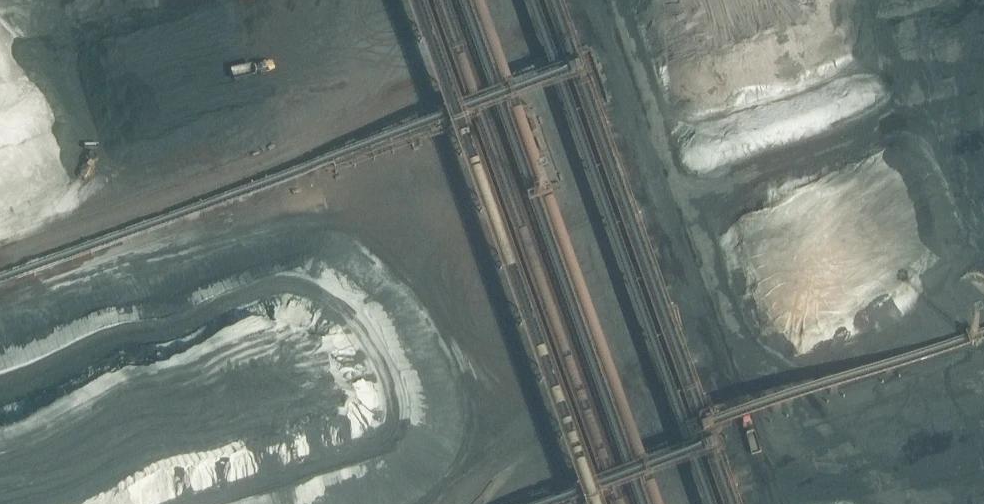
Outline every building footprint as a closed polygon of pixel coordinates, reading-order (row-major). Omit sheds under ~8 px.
[(528,196),(555,186),(560,185),(534,113),(502,125),(528,196)]
